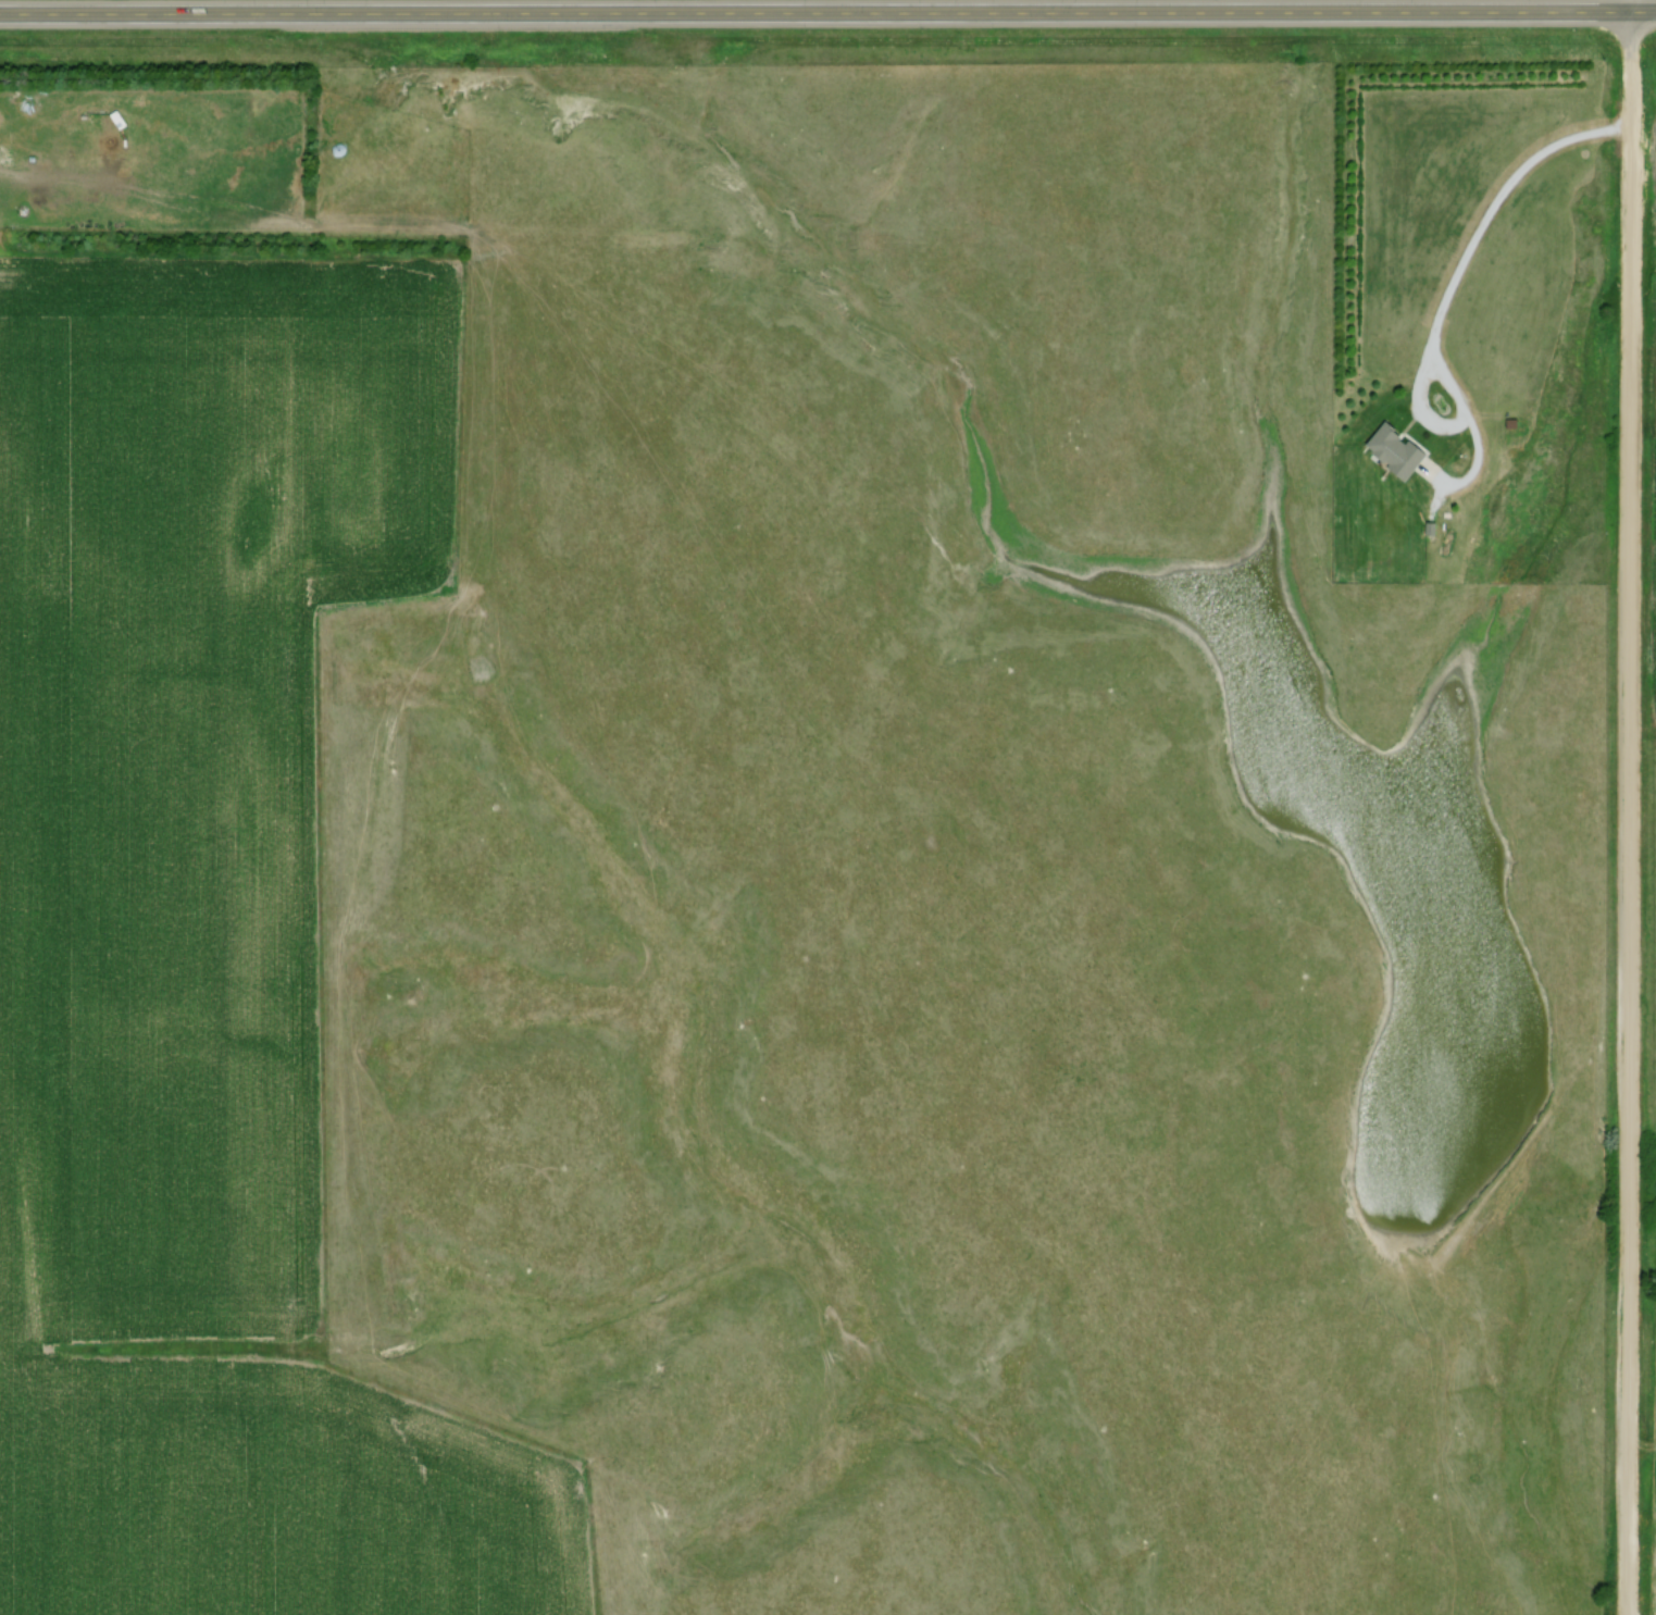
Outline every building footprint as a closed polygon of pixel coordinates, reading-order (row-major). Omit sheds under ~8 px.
[(1414,478),(1420,470),(1432,480),(1442,467),(1430,457),(1434,452),(1391,419),(1371,445),(1414,478)]
